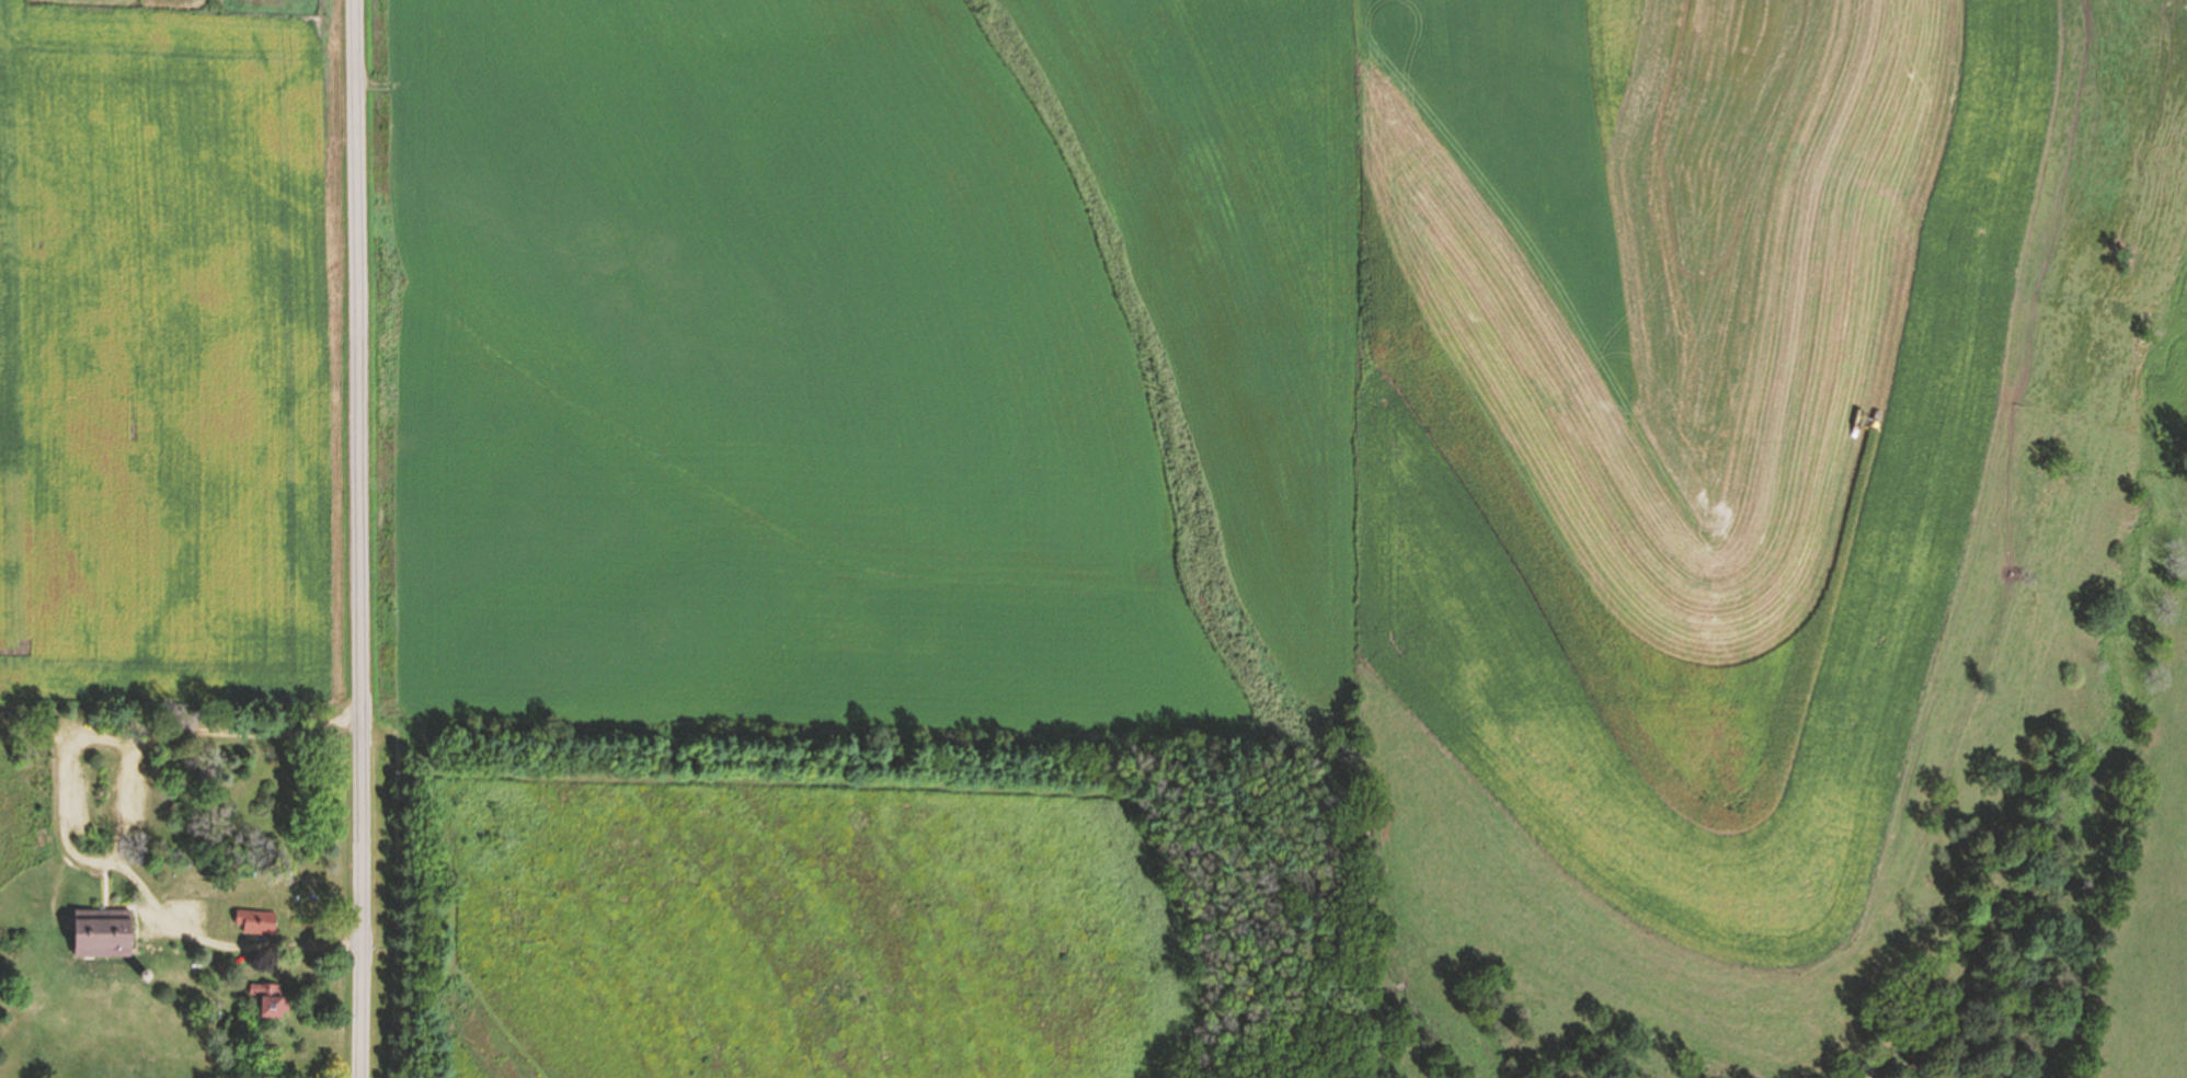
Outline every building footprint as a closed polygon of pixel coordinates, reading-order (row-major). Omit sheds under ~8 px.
[(238,867),(238,878),(256,876),(256,865),(238,867)] [(275,937),(276,913),(237,909),(236,927),(244,927),(243,934),(275,937)] [(75,911),(75,957),(129,957),(130,913),(75,911)] [(280,1019),(280,1012),(289,1012),(289,1001),(282,1001),(282,998),(279,998),(280,986),(251,985),(250,997),(259,997),(257,1018),(280,1019)]
